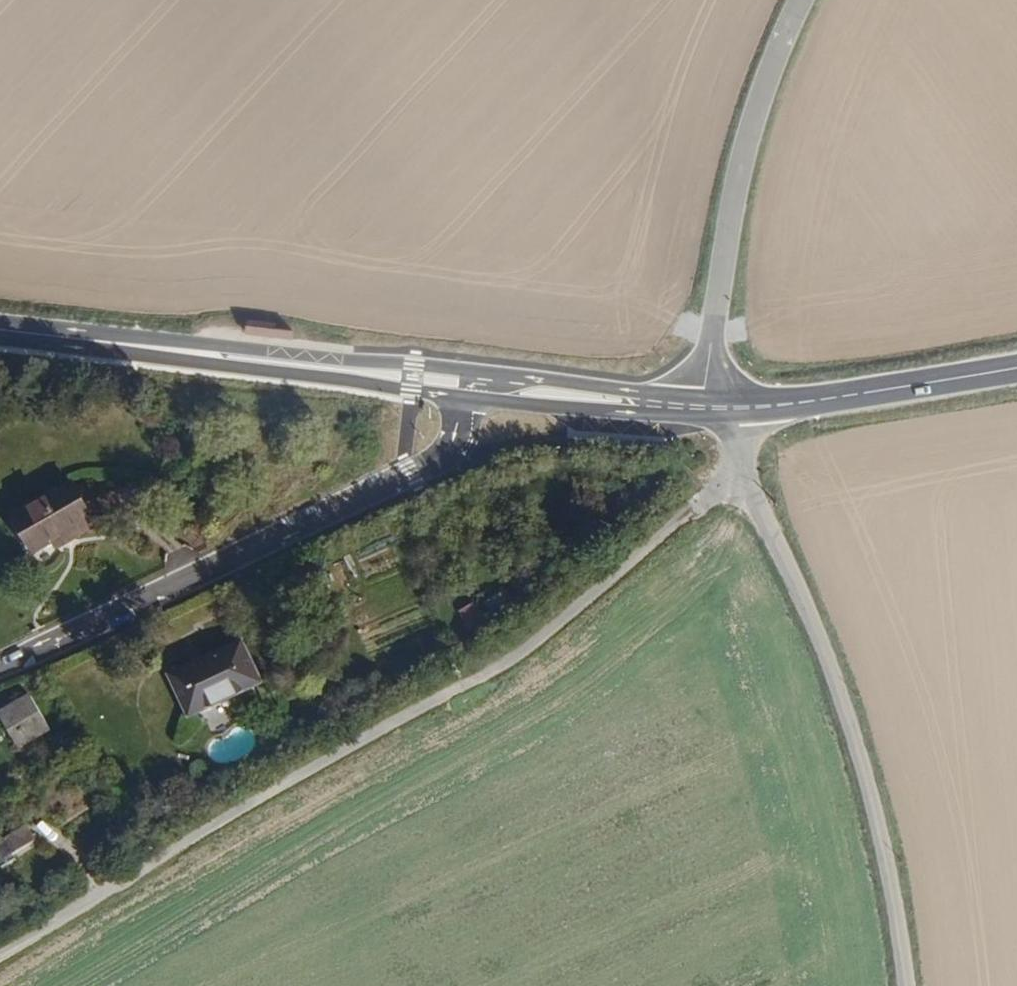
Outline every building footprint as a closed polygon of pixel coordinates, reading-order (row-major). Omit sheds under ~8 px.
[(100,523),(80,479),(16,509),(34,546),(74,527),(77,535),(100,523)] [(467,631),(484,625),(477,603),(460,609),(467,631)] [(263,680),(243,642),(172,675),(191,715),(263,680)] [(30,690),(0,709),(0,712),(18,741),(49,721),(30,690)]
